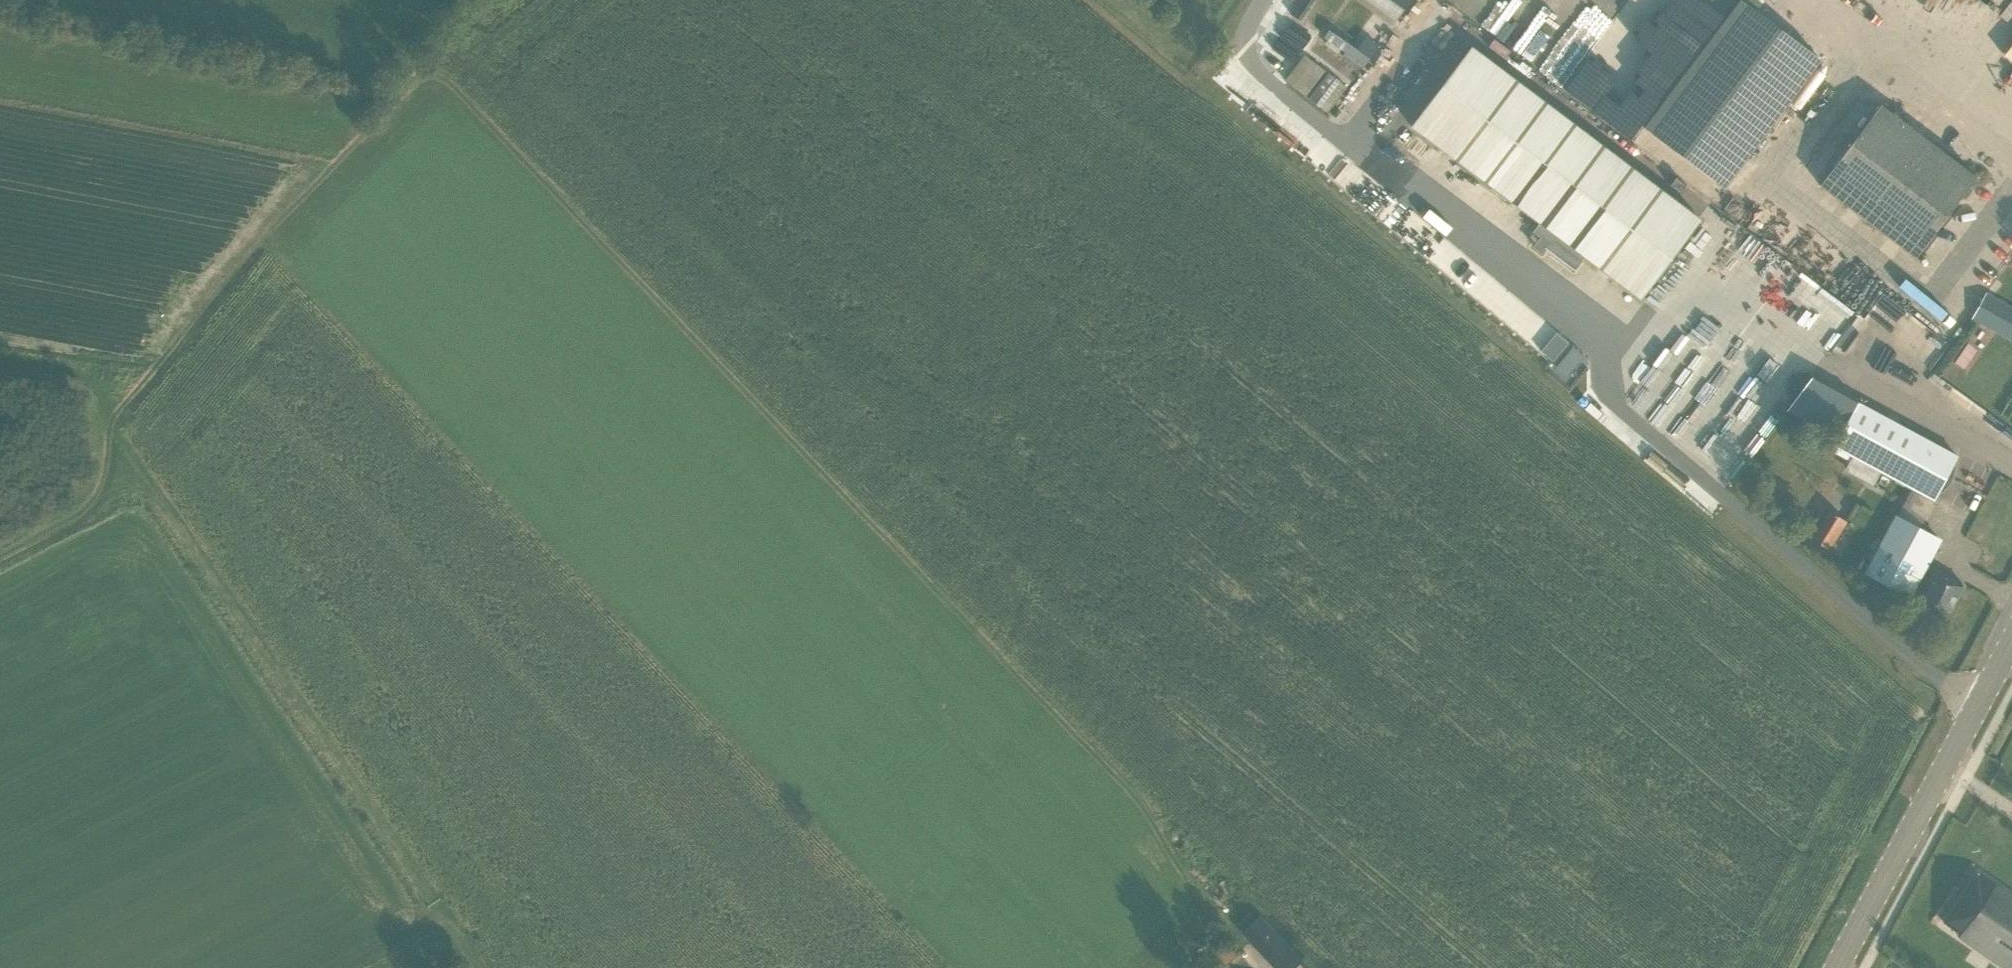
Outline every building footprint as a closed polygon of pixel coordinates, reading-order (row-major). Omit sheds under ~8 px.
[(1300,21),(1314,0),(1299,0),(1290,14),(1300,21)] [(1404,10),(1411,0),(1389,0),(1404,10)] [(1741,0),(1645,128),(1725,189),(1821,61),(1741,0)] [(1323,37),(1334,45),(1332,48),(1362,69),(1377,47),(1363,38),(1357,46),(1330,27),(1323,37)] [(1411,127),(1641,300),(1701,220),(1472,47),(1411,127)] [(1327,72),(1306,56),(1286,81),(1308,97),(1327,72)] [(1567,58),(1558,79),(1572,85),(1580,64),(1567,58)] [(1349,88),(1330,74),(1311,99),(1330,114),(1349,88)] [(1820,186),(1917,258),(1977,178),(1881,106),(1820,186)] [(1687,263),(1707,236),(1698,230),(1678,256),(1687,263)] [(1971,318),(2011,341),(2011,306),(1987,292),(1971,318)] [(1718,355),(1686,321),(1659,346),(1690,381),(1718,355)] [(1956,465),(1955,461),(1958,456),(1859,403),(1836,448),(1934,500),(1937,495),(1941,493),(1943,492),(1945,489),(1948,487),(1949,485),(1950,483),(1952,481),(1953,479),(1953,477),(1954,475),(1955,472),(1955,468),(1956,467),(1956,465)] [(1829,512),(1811,540),(1830,552),(1848,523),(1829,512)] [(1940,540),(1898,517),(1867,574),(1903,594),(1902,595),(1916,602),(1915,604),(1946,621),(1965,586),(1934,569),(1934,570),(1926,566),(1940,540)] [(2009,857),(1998,873),(2010,881),(2011,882),(2011,859),(2009,857)] [(1979,872),(1944,923),(1960,934),(1959,936),(2006,967),(2011,967),(2011,895),(1979,872)] [(1269,930),(1251,946),(1272,967),(1287,967),(1296,959),(1269,930)]
